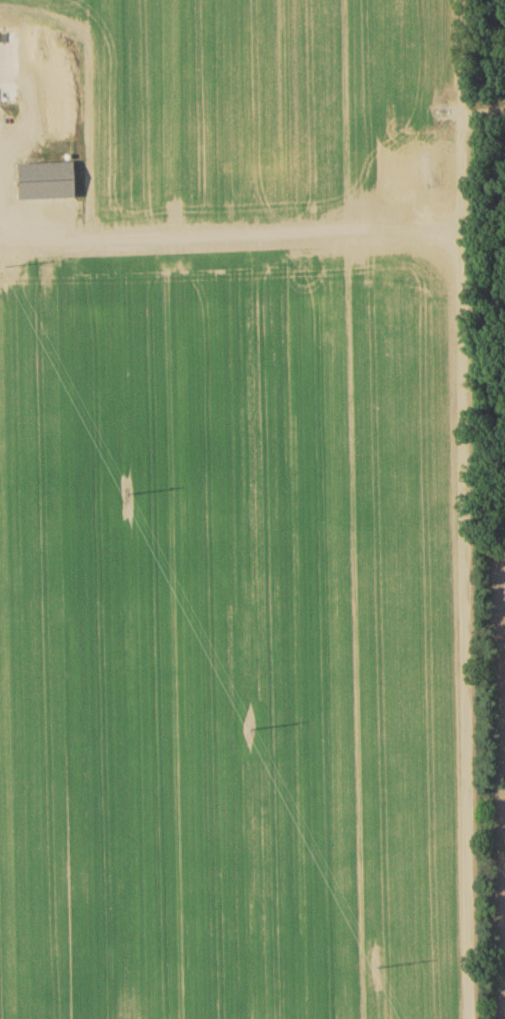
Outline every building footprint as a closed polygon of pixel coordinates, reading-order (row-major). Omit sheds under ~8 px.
[(79,166),(21,166),(21,202),(79,202),(79,166)]
